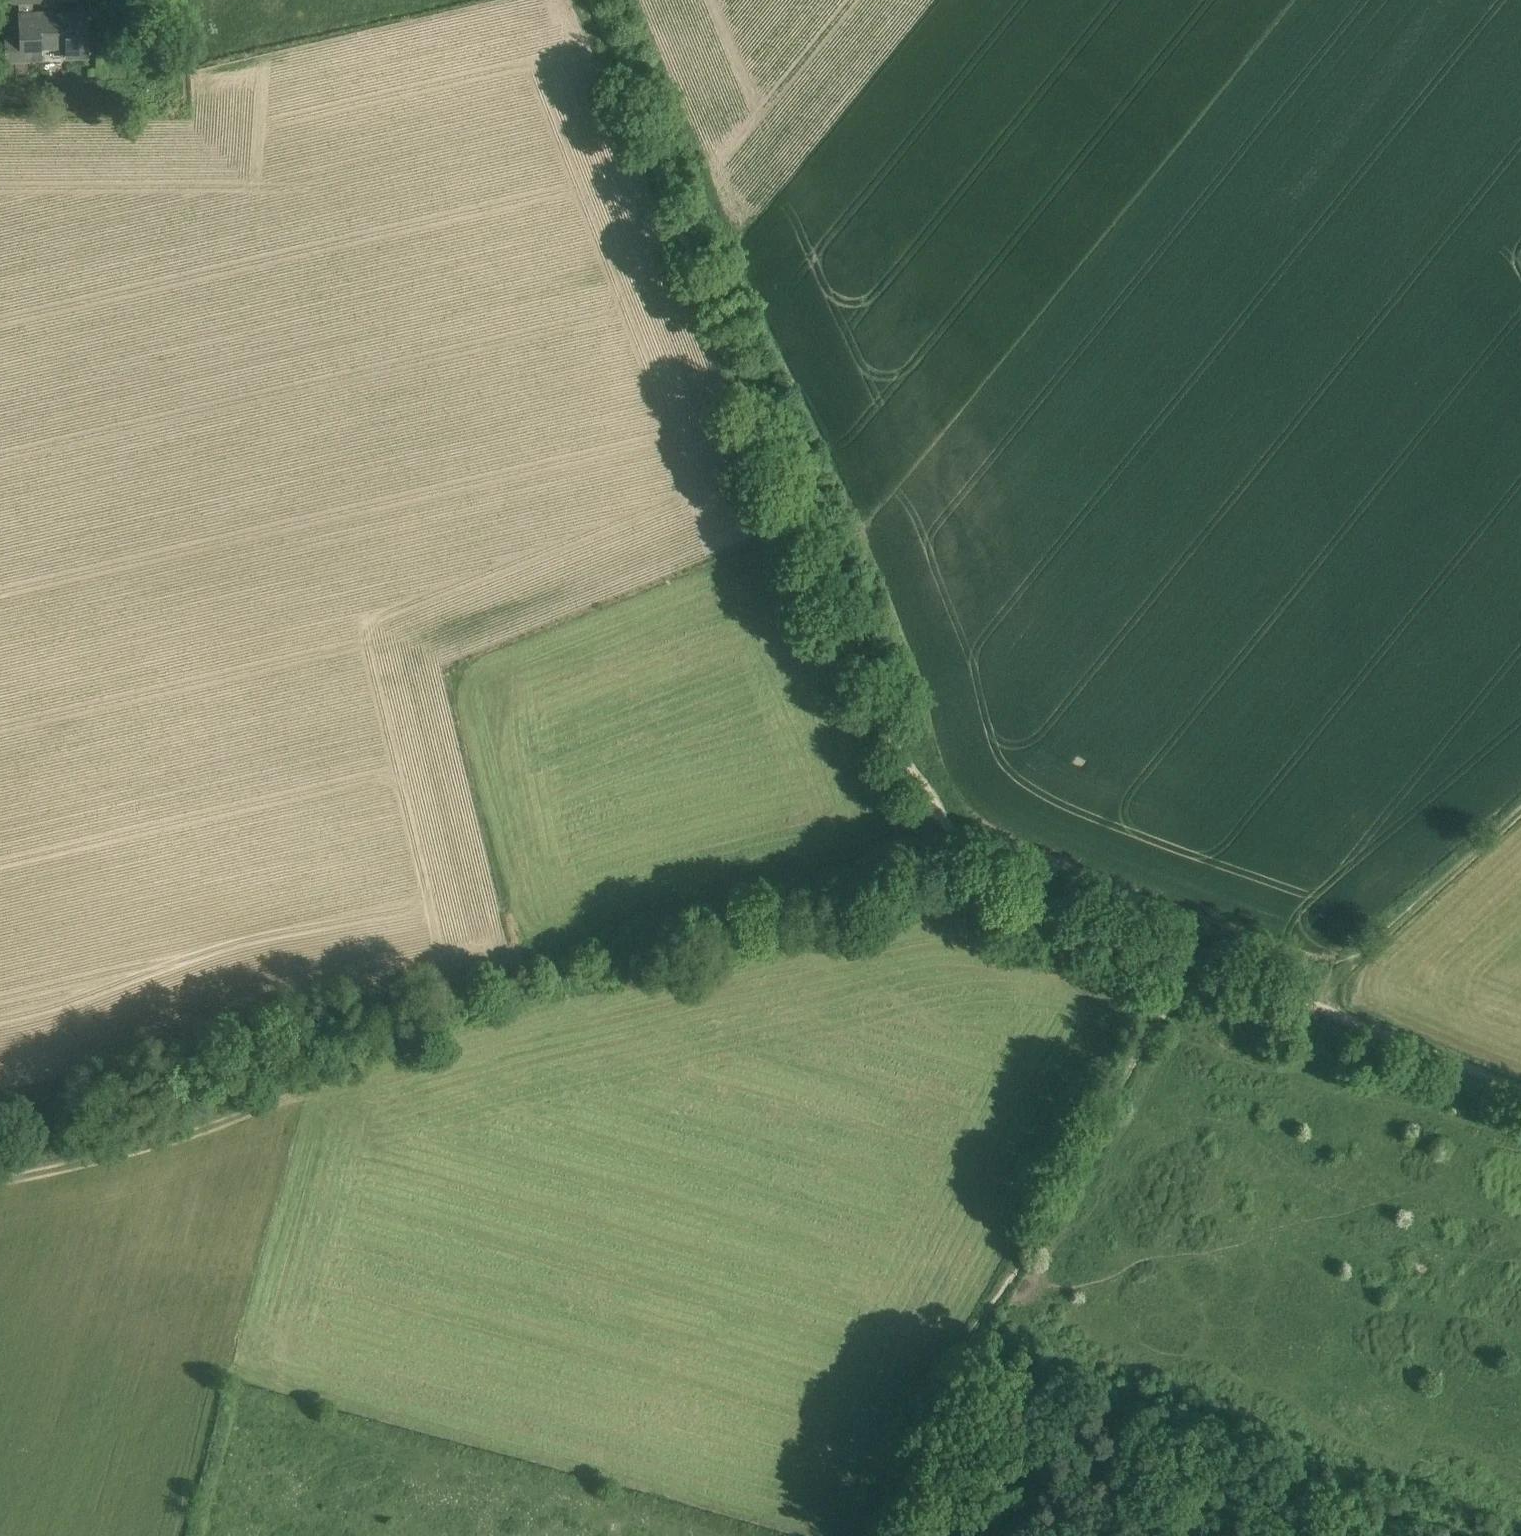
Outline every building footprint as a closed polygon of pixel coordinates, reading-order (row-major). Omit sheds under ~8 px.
[(10,3),(16,4),(16,15),(31,14),(30,2),(37,1),(37,0),(10,0),(10,3)] [(38,14),(31,14),(16,15),(17,34),(3,35),(4,62),(41,60),(41,50),(64,49),(65,57),(67,57),(87,56),(85,14),(38,16),(38,14)]
